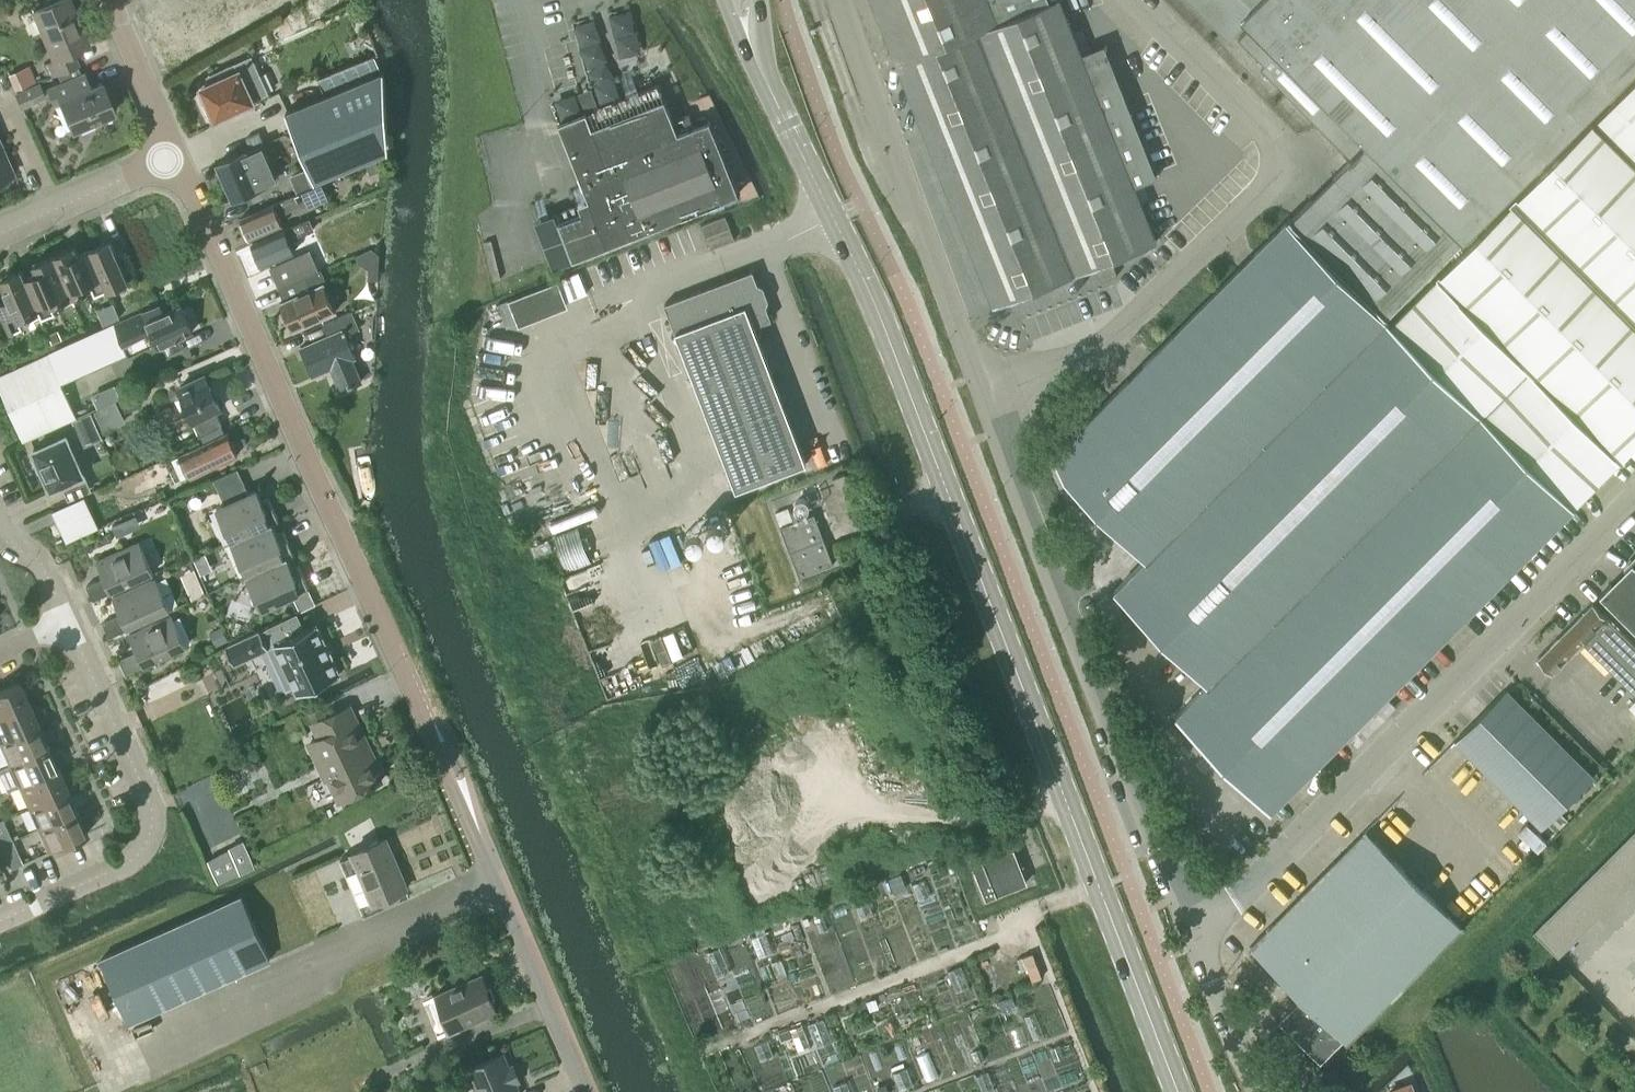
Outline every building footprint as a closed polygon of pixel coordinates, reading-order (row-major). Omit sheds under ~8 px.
[(88,43),(69,0),(54,0),(32,9),(53,59),(44,62),(50,77),(78,65),(73,53),(89,46),(88,43)] [(994,304),(1156,239),(1134,184),(1157,175),(1104,43),(1081,53),(1061,0),(1051,0),(1050,1),(1049,0),(872,0),(994,304)] [(1228,34),(1243,18),(1251,26),(1242,36),(1269,62),(1263,68),(1350,155),(1365,140),(1367,143),(1290,219),(1366,295),(1385,317),(1634,66),(1634,0),(1193,0),(1228,34)] [(268,92),(268,91),(252,54),(207,75),(208,76),(211,74),(213,78),(202,83),(203,86),(202,86),(208,99),(205,100),(212,115),(215,114),(216,116),(268,92)] [(325,94),(380,70),(373,54),(318,77),(325,93),(325,94)] [(325,94),(325,93),(286,110),(314,179),(388,148),(383,68),(380,70),(325,94)] [(115,112),(102,80),(89,85),(84,72),(46,87),(53,104),(59,101),(71,130),(115,112)] [(14,92),(21,107),(46,97),(39,81),(14,92)] [(1597,120),(1634,158),(1634,81),(1597,120)] [(553,266),(739,192),(710,118),(694,125),(689,113),(673,119),(659,82),(598,106),(558,122),(589,199),(534,220),(553,266)] [(1634,444),(1634,165),(1592,122),(1438,276),(1621,458),(1634,444)] [(14,173),(0,141),(0,180),(14,173)] [(277,177),(267,155),(262,142),(245,150),(218,161),(233,196),(277,177)] [(379,157),(367,162),(371,173),(384,167),(379,157)] [(302,170),(290,175),(297,192),(309,187),(311,186),(305,169),(302,170)] [(272,202),(242,216),(251,237),(282,223),(278,214),(327,193),(323,181),(311,186),(309,187),(297,192),(272,202)] [(711,248),(735,238),(725,214),(701,224),(711,248)] [(314,228),(311,218),(310,216),(284,227),(253,241),(262,264),(294,250),(289,239),(314,228)] [(1385,317),(1366,295),(1364,297),(1287,220),(1053,454),(1064,476),(1146,558),(1115,590),(1208,683),(1176,715),(1270,809),(1574,505),(1573,505),(1391,324),(1385,317)] [(108,288),(129,279),(111,238),(90,247),(108,288)] [(108,288),(90,247),(78,252),(75,245),(54,254),(72,294),(92,286),(95,294),(108,288)] [(271,265),(280,286),(318,269),(309,249),(271,265)] [(52,303),(72,294),(54,254),(33,263),(36,270),(26,275),(23,267),(20,269),(39,309),(42,317),(56,311),(52,303)] [(1113,261),(1096,268),(1101,280),(1118,273),(1113,261)] [(39,309),(20,269),(0,277),(9,297),(0,301),(0,310),(10,332),(15,330),(15,329),(23,325),(20,317),(39,309)] [(336,310),(318,269),(280,286),(285,298),(281,299),(294,328),(336,310)] [(665,302),(736,488),(807,461),(754,324),(771,317),(753,269),(665,302)] [(1438,276),(1391,324),(1573,505),(1621,458),(1438,276)] [(160,303),(115,323),(129,353),(157,340),(159,345),(194,329),(182,303),(164,311),(160,303)] [(301,345),(303,349),(314,374),(331,366),(341,388),(362,379),(352,357),(355,356),(345,333),(360,327),(352,309),(323,321),(328,333),(301,345)] [(24,440),(78,415),(63,382),(108,361),(94,332),(0,375),(0,388),(24,440)] [(223,424),(217,411),(222,409),(206,372),(179,384),(201,434),(223,424)] [(116,383),(93,393),(99,407),(122,397),(116,383)] [(136,393),(117,401),(122,413),(141,405),(136,393)] [(179,480),(238,454),(227,430),(166,459),(174,477),(177,476),(179,480)] [(70,497),(91,487),(68,433),(37,447),(34,448),(35,451),(36,451),(32,453),(39,470),(43,468),(51,485),(50,485),(52,488),(55,487),(54,486),(64,482),(70,497)] [(280,520),(269,496),(262,499),(257,488),(249,491),(238,467),(214,477),(225,502),(217,505),(233,541),(272,523),(280,520)] [(844,474),(833,478),(839,495),(850,491),(844,474)] [(85,495),(53,510),(67,541),(99,527),(85,495)] [(816,513),(793,521),(788,508),(777,512),(782,525),(800,576),(835,563),(816,513)] [(115,535),(132,528),(127,517),(110,524),(115,535)] [(248,575),(287,557),(295,554),(284,529),(277,533),(272,523),(233,541),(248,575)] [(93,599),(153,572),(139,540),(97,559),(105,576),(87,584),(93,599)] [(309,588),(310,587),(299,563),(291,566),(287,557),(248,575),(262,608),(294,594),(301,610),(316,603),(309,588)] [(1599,594),(1634,630),(1634,559),(1599,594)] [(170,609),(155,577),(113,596),(121,613),(103,621),(109,636),(170,609)] [(1592,602),(1537,657),(1552,673),(1584,642),(1634,693),(1634,644),(1592,602)] [(293,686),(296,694),(342,672),(333,653),(334,653),(328,641),(327,641),(318,622),(306,628),(299,611),(226,646),(234,664),(269,649),(286,689),(293,686)] [(119,658),(126,672),(186,645),(172,614),(130,633),(137,649),(119,658)] [(216,646),(228,641),(222,627),(209,632),(216,646)] [(29,702),(26,696),(35,692),(31,683),(22,688),(19,680),(0,689),(0,715),(29,702)] [(1569,819),(1559,809),(1593,775),(1506,688),(1455,739),(1542,826),(1552,836),(1569,819)] [(29,702),(0,715),(0,741),(39,724),(36,718),(45,714),(41,705),(32,709),(29,702)] [(350,704),(312,722),(319,737),(308,742),(325,778),(328,777),(339,799),(382,778),(372,755),(374,754),(350,704)] [(48,745),(46,739),(54,735),(51,726),(42,730),(39,724),(0,741),(0,744),(8,763),(48,745)] [(18,785),(58,767),(55,761),(64,757),(60,748),(51,752),(48,745),(8,763),(9,764),(0,768),(0,776),(7,790),(18,785)] [(28,807),(68,788),(65,782),(74,778),(70,769),(61,773),(58,767),(18,785),(28,807)] [(71,795),(68,788),(28,807),(37,828),(78,810),(75,804),(83,800),(80,791),(71,795)] [(47,850),(88,832),(85,826),(94,821),(90,812),(81,817),(78,810),(37,828),(47,850)] [(1347,1042),(1463,926),(1365,829),(1250,946),(1302,997),(1279,1021),(1320,1062),(1343,1039),(1347,1042)] [(1622,840),(1634,853),(1634,833),(1632,831),(1622,840)] [(373,901),(409,885),(388,835),(352,851),(373,901)] [(241,869),(241,870),(255,864),(243,840),(230,846),(230,848),(209,858),(219,879),(241,869)] [(1612,850),(1634,873),(1634,853),(1622,840),(1612,850)] [(986,897),(1026,881),(1013,848),(973,864),(986,897)] [(1602,860),(1627,885),(1634,878),(1634,873),(1612,850),(1602,860)] [(19,854),(6,860),(10,868),(22,862),(19,854)] [(1602,860),(1593,870),(1618,895),(1627,885),(1602,860)] [(1593,870),(1583,880),(1608,905),(1618,895),(1593,870)] [(1583,880),(1573,890),(1598,915),(1608,905),(1583,880)] [(1573,890),(1563,900),(1588,925),(1598,915),(1573,890)] [(131,1021),(271,958),(242,893),(102,956),(131,1021)] [(1563,900),(1553,910),(1578,935),(1588,925),(1563,900)] [(1553,910),(1543,920),(1568,945),(1578,935),(1553,910)] [(1543,920),(1533,930),(1558,955),(1568,945),(1543,920)] [(460,1023),(496,1008),(483,974),(436,992),(446,1017),(443,1017),(448,1030),(461,1025),(460,1023)] [(310,1012),(327,1004),(323,995),(306,1004),(310,1012)] [(469,1068),(479,1091),(519,1091),(503,1054),(469,1068)] [(1387,1091),(1388,1091),(1414,1091),(1410,1082),(1387,1091)]
